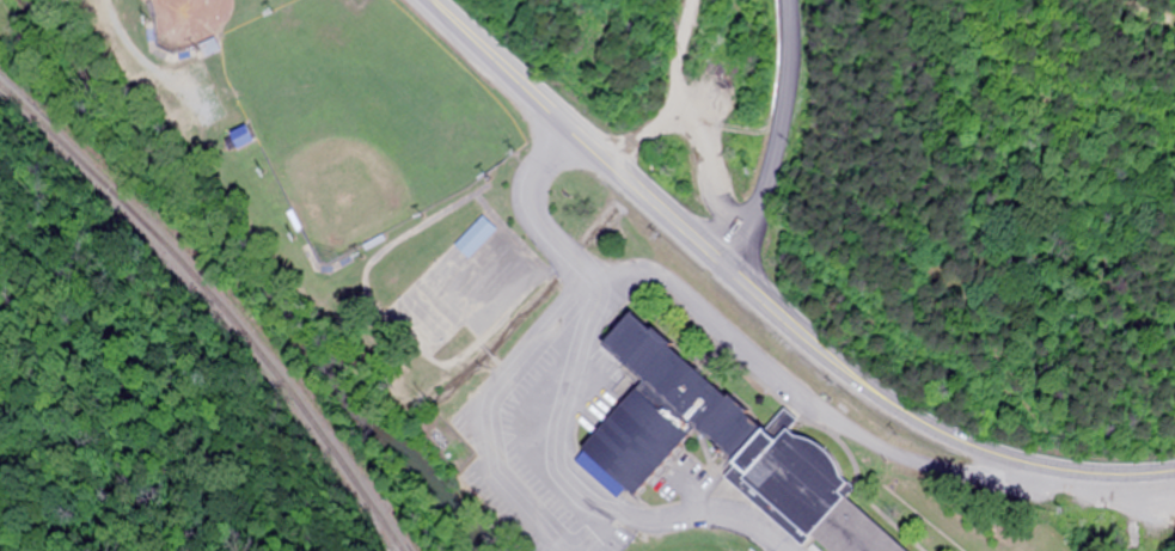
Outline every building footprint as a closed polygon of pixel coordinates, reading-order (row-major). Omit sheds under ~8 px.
[(244,149),(261,140),(254,126),(237,134),(244,149)] [(501,229),(486,215),(459,244),(473,258),(501,229)] [(742,467),(733,479),(813,546),(821,537),(838,550),(919,550),(853,496),(867,479),(801,424),(804,420),(792,411),(787,417),(796,425),(789,433),(641,310),(607,350),(647,383),(588,453),(646,500),(702,433),(742,467)]
